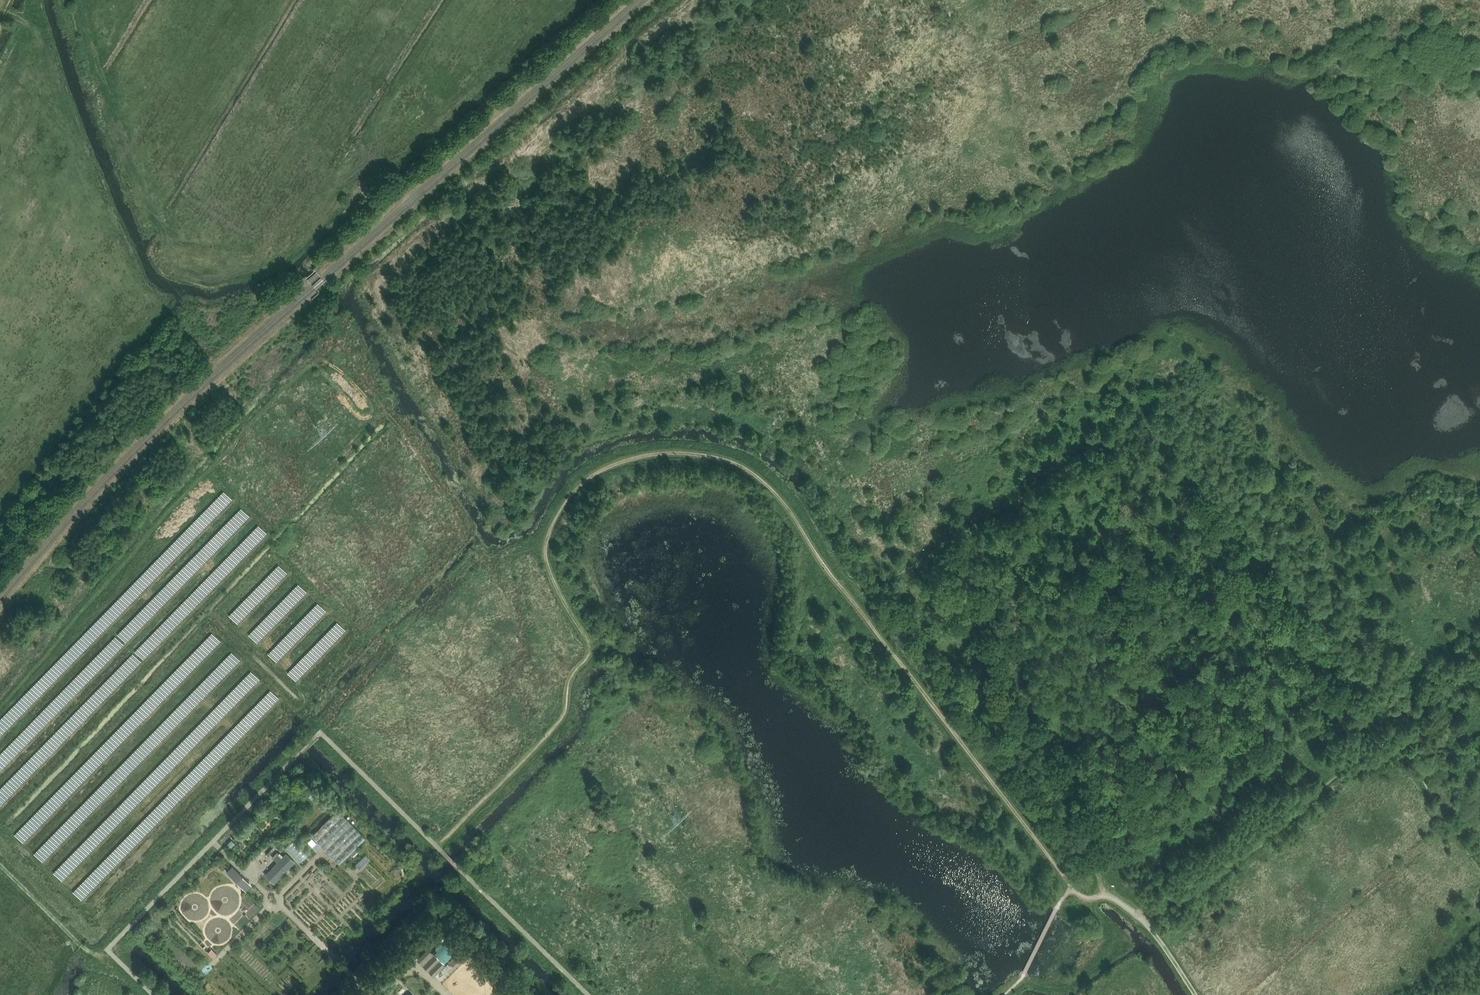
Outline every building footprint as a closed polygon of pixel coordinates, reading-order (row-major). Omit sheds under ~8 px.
[(338,862),(365,835),(337,807),(310,834),(338,862)] [(295,860),(310,852),(301,835),(286,843),(295,860)] [(364,853),(355,863),(360,868),(369,858),(364,853)] [(287,854),(266,875),(273,883),(295,861),(287,854)] [(253,885),(249,880),(243,886),(248,890),(253,885)] [(437,927),(431,933),(435,937),(441,931),(437,927)] [(434,954),(423,965),(434,976),(445,965),(434,954)]
